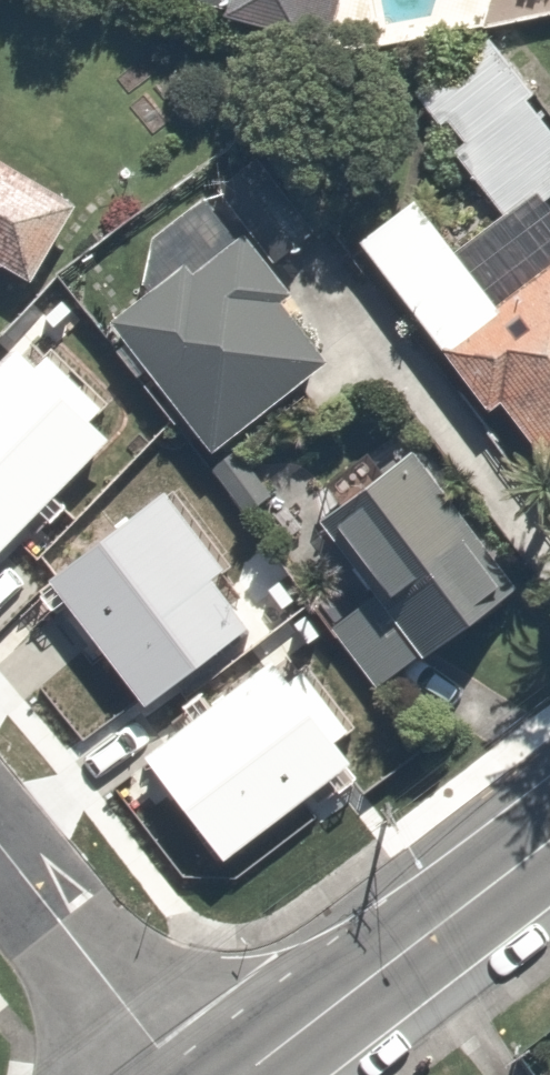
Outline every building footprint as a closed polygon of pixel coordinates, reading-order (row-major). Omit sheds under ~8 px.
[(285,20),(289,0),(185,0),(285,20)] [(485,29),(404,87),(496,213),(459,241),(420,187),(352,236),(477,408),(493,396),(549,474),(549,203),(545,197),(549,194),(549,119),(485,29)] [(0,158),(0,265),(25,281),(73,205),(0,158)] [(139,295),(112,312),(195,446),(312,372),(263,294),(278,285),(217,188),(113,254),(139,295)] [(152,490),(105,422),(7,490),(73,585),(44,606),(90,673),(129,647),(155,685),(243,623),(217,586),(257,558),(191,463),(152,490)] [(506,587),(413,445),(312,511),(365,592),(402,568),(442,629),(506,587)]
